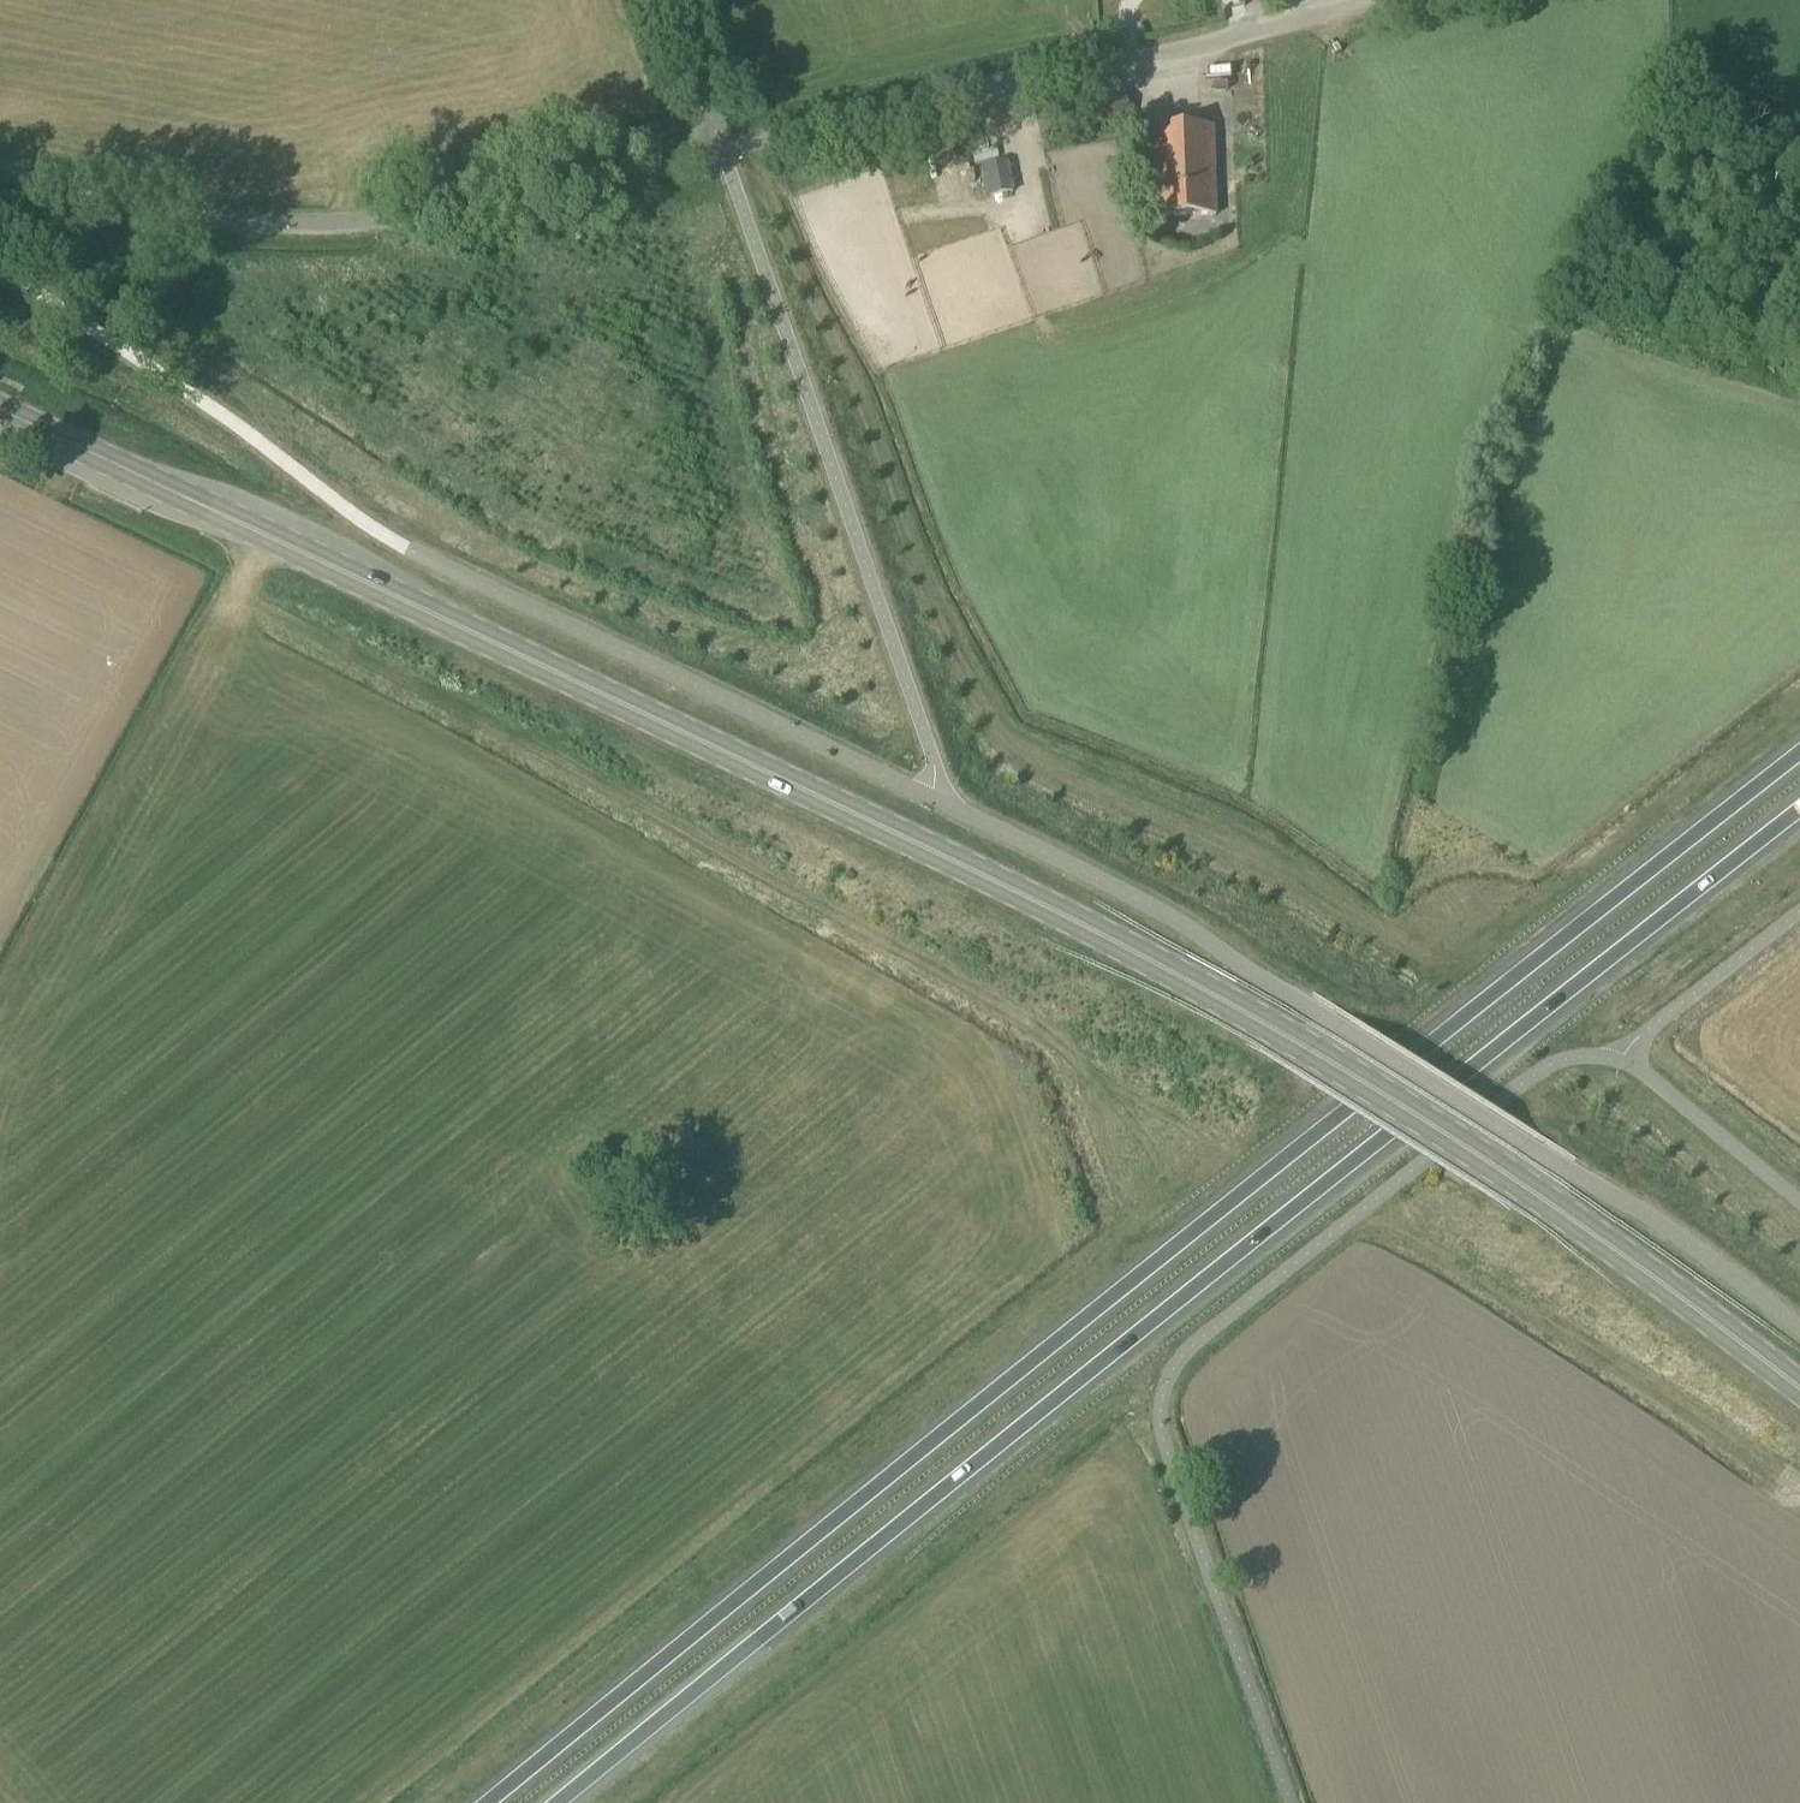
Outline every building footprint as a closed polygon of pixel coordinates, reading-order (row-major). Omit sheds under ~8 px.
[(1153,217),(1214,215),(1211,128),(1150,130),(1153,217)] [(1014,193),(1008,162),(982,167),(988,198),(1014,193)]
